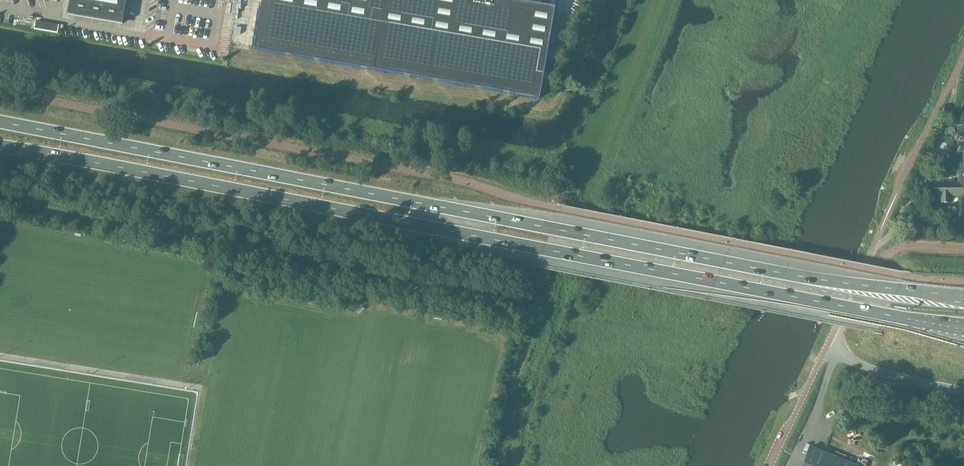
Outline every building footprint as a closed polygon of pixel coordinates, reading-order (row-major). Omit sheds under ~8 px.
[(68,15),(123,24),(127,0),(71,0),(68,15)] [(541,0),(263,0),(254,50),(316,60),(374,70),(540,99),(556,8),(540,5),(541,0)] [(940,196),(941,196),(941,203),(949,203),(949,196),(963,196),(963,134),(958,134),(958,152),(959,152),(959,182),(935,182),(935,196),(940,196)] [(812,446),(803,465),(858,465),(812,446)]
